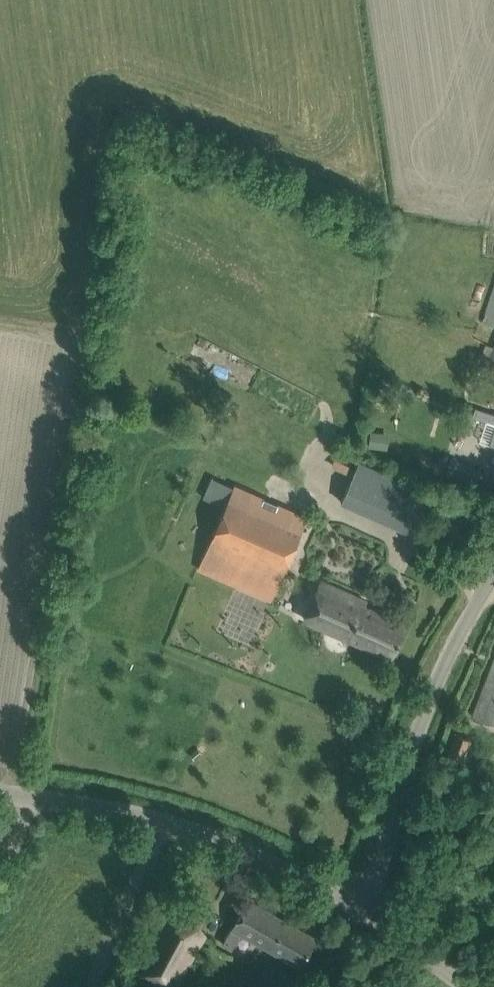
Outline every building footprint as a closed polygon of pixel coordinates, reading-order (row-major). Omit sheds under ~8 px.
[(493,325),(493,285),(482,321),(493,325)] [(490,357),(481,353),(477,365),(493,371),(493,346),(490,357)] [(451,457),(445,474),(493,492),(493,473),(451,457)] [(359,461),(341,501),(414,534),(432,493),(359,461)] [(307,518),(255,495),(234,485),(233,488),(212,477),(204,497),(225,506),(198,567),(271,600),(307,518)] [(366,600),(345,591),(322,580),(304,617),(391,657),(406,624),(364,605),(366,600)] [(475,715),(493,722),(493,666),(475,715)] [(460,765),(467,748),(471,739),(457,733),(447,760),(460,765)] [(316,936),(248,898),(223,943),(232,948),(241,931),(301,964),(316,936)] [(203,934),(199,922),(169,903),(134,974),(160,986),(162,986),(177,986),(203,934)]
